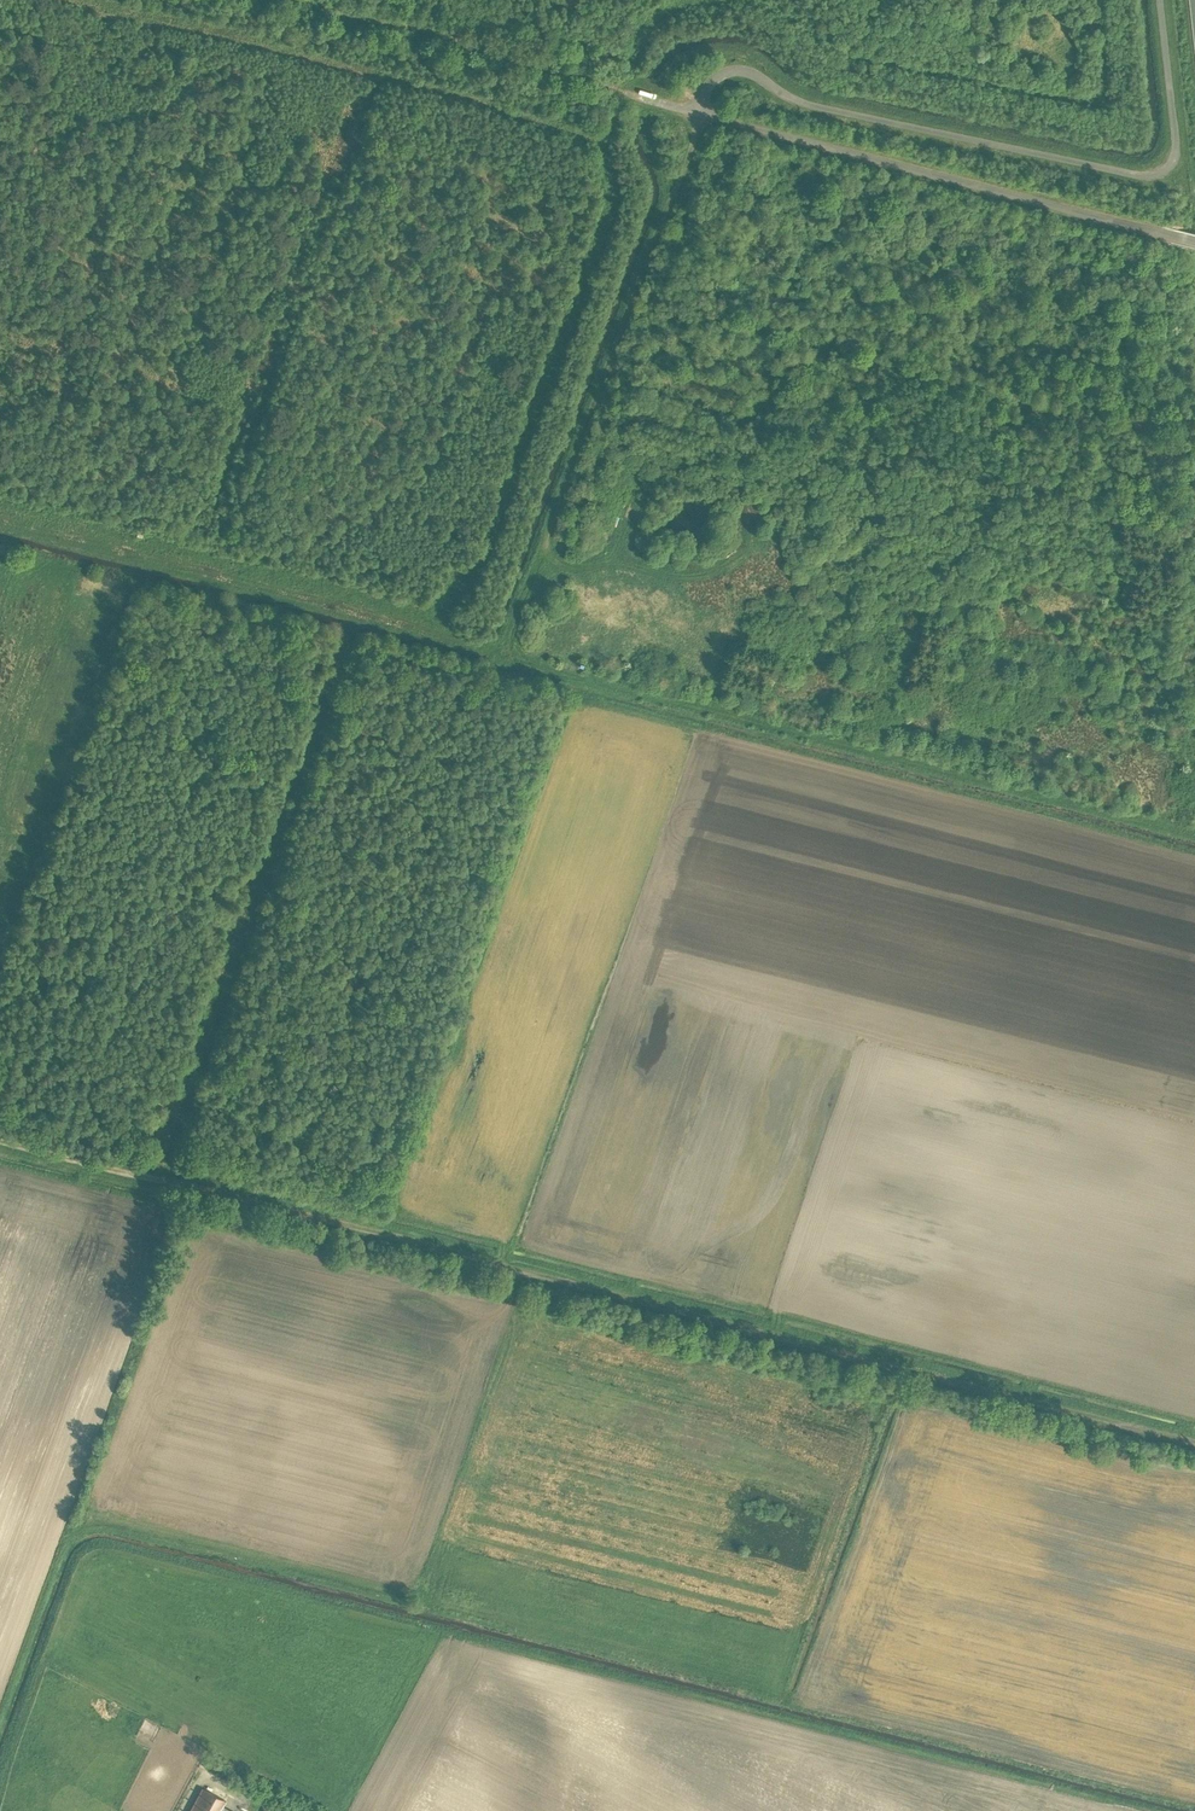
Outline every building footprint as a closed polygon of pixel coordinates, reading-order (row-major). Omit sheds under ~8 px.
[(207,1785),(193,1810),(226,1810),(227,1808),(233,1798),(207,1785)]
